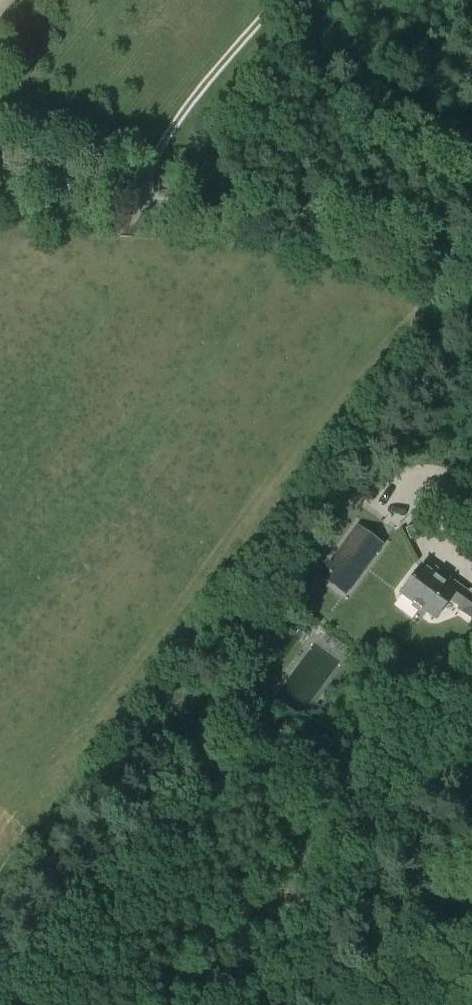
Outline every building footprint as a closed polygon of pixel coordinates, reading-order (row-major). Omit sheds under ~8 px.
[(411,523),(405,527),(410,538),(417,535),(411,523)] [(355,526),(320,573),(344,591),(379,544),(355,526)] [(422,565),(401,594),(433,618),(448,598),(462,609),(461,611),(471,619),(471,596),(445,576),(441,580),(422,565)] [(300,625),(295,633),(305,639),(310,631),(300,625)]
